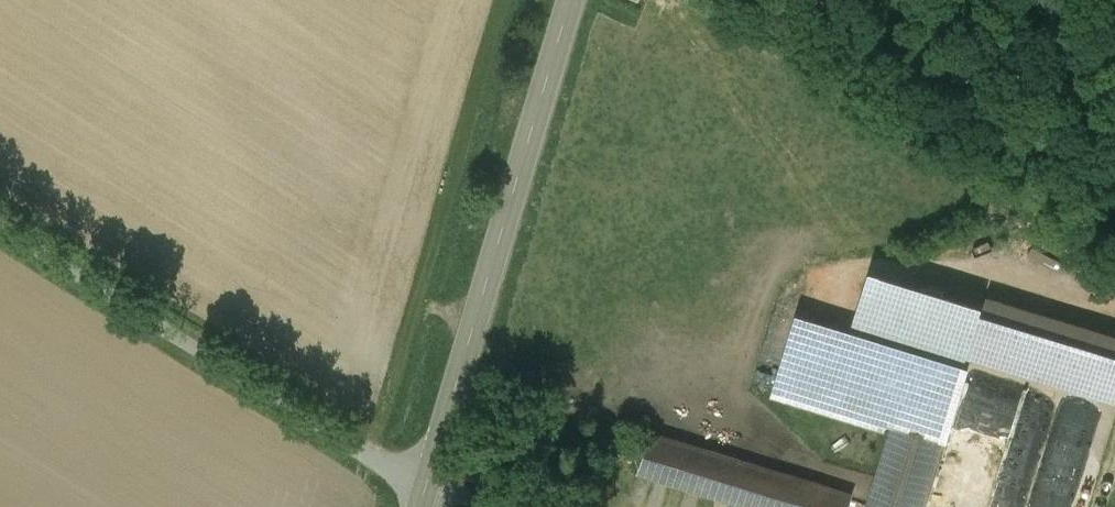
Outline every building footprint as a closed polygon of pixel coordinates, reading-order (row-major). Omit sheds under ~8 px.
[(977,317),(868,284),(859,314),(968,347),(977,317)] [(997,301),(981,351),(1108,390),(1114,367),(1114,337),(997,301)] [(970,367),(796,313),(771,394),(886,430),(888,424),(893,426),(942,441),(946,442),(970,367)] [(1108,438),(1093,434),(1095,423),(1075,418),(1065,461),(1101,469),(1108,438)] [(867,506),(921,506),(942,441),(893,426),(877,477),(870,499),(867,506)] [(651,433),(639,472),(754,506),(848,506),(852,494),(841,491),(651,433)]
